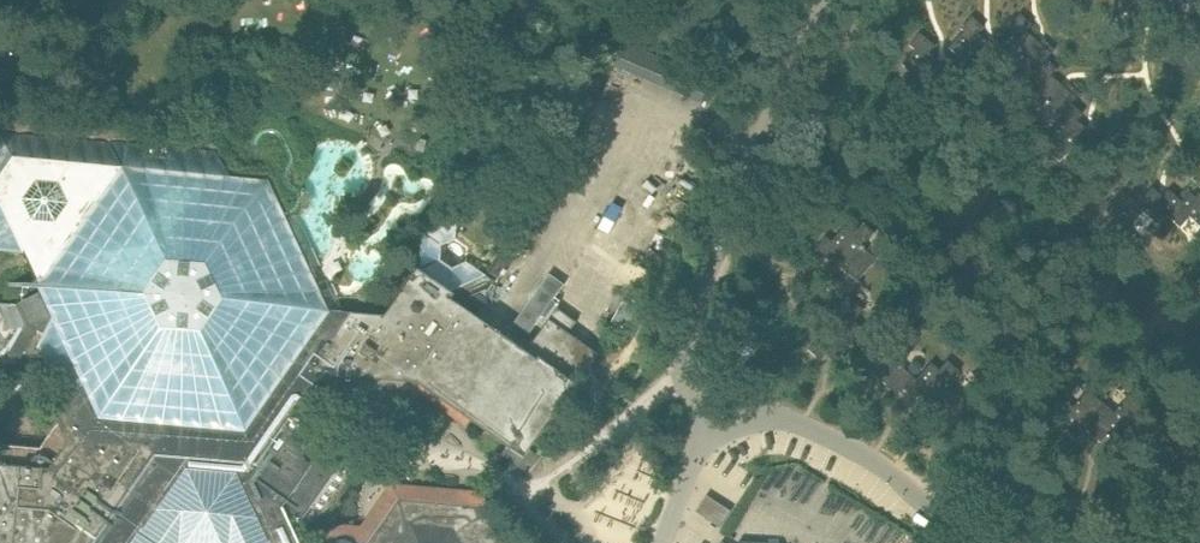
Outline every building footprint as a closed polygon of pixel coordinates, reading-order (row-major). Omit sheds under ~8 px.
[(1022,58),(1035,70),(1046,58),(1047,58),(1056,48),(1043,37),(1039,42),(1027,30),(1032,24),(1020,13),(1009,25),(1012,28),(998,44),(997,45),(1005,52),(997,61),(998,62),(1009,72),(1022,58)] [(957,55),(949,63),(948,64),(957,72),(961,75),(973,61),(987,74),(998,62),(997,61),(1005,52),(997,45),(998,44),(994,40),(991,45),(978,33),(984,27),(971,16),(960,28),(963,31),(949,48),(957,55)] [(910,71),(900,82),(899,83),(912,94),(924,81),(938,93),(957,72),(948,64),(949,63),(945,60),(942,64),(929,53),(936,45),(921,32),(910,45),(915,49),(903,64),(910,71)] [(714,81),(626,43),(617,62),(706,100),(714,81)] [(1046,58),(1035,70),(1038,73),(1023,89),(1031,96),(1023,106),(1035,117),(1047,103),(1061,115),(1072,102),(1073,103),(1082,93),(1069,82),(1065,86),(1053,75),(1058,69),(1047,58),(1046,58)] [(1072,102),(1061,115),(1064,117),(1049,134),(1057,141),(1049,151),(1061,162),(1073,148),(1088,160),(1108,138),(1095,127),(1091,131),(1079,120),(1084,113),(1073,103),(1072,102)] [(293,518),(298,519),(301,523),(305,517),(340,468),(319,454),(311,429),(335,393),(368,396),(366,408),(398,410),(418,382),(525,457),(530,449),(570,390),(597,352),(569,332),(577,321),(557,307),(526,352),(481,321),(486,313),(488,289),(494,282),(510,260),(499,253),(485,274),(466,261),(453,268),(441,259),(442,245),(455,238),(458,214),(422,230),(420,271),(418,270),(385,316),(331,311),(316,281),(312,273),(289,223),(285,215),(268,180),(260,179),(231,177),(217,150),(1,130),(0,132),(0,251),(23,254),(41,293),(17,303),(0,302),(0,381),(25,369),(19,359),(37,329),(44,333),(38,346),(54,382),(85,387),(40,448),(0,445),(0,542),(259,542),(290,522),(293,518)] [(1169,213),(1168,215),(1180,226),(1190,215),(1199,225),(1199,192),(1196,196),(1191,191),(1194,187),(1190,183),(1178,196),(1177,197),(1181,200),(1169,213)] [(1177,197),(1178,196),(1169,188),(1163,194),(1153,185),(1142,196),(1150,203),(1144,210),(1158,223),(1168,212),(1169,213),(1181,200),(1177,197)] [(846,269),(849,273),(858,280),(859,279),(878,258),(863,246),(875,232),(863,221),(853,233),(845,226),(832,240),(827,235),(816,248),(831,261),(836,254),(849,265),(846,269)] [(862,283),(859,279),(858,280),(849,273),(842,281),(834,274),(819,291),(816,288),(805,301),(818,312),(824,305),(837,316),(833,320),(837,323),(845,331),(854,321),(865,309),(850,296),(862,283)] [(530,334),(540,319),(557,296),(565,285),(550,274),(515,323),(530,334)] [(624,301),(613,322),(627,330),(638,309),(624,301)] [(870,359),(868,357),(857,370),(868,380),(874,373),(887,384),(883,388),(896,399),(904,390),(915,377),(901,365),(913,351),(901,340),(892,349),(884,342),(870,359)] [(917,379),(915,377),(904,390),(916,400),(922,393),(934,404),(931,408),(943,419),(963,397),(948,384),(960,371),(948,360),(940,369),(932,362),(917,379)] [(1096,412),(1106,401),(1090,387),(1075,404),(1064,394),(1053,407),(1070,422),(1067,426),(1078,436),(1082,432),(1078,428),(1083,423),(1102,440),(1109,432),(1113,427),(1096,412)] [(1116,410),(1106,401),(1096,412),(1113,427),(1109,432),(1119,442),(1123,437),(1119,434),(1124,428),(1143,445),(1145,443),(1154,433),(1153,432),(1137,418),(1147,406),(1131,392),(1116,410)] [(486,507),(487,492),(392,484),(362,525),(345,524),(331,529),(319,536),(314,542),(502,542),(486,507)] [(290,522),(259,542),(300,542),(290,522)]
